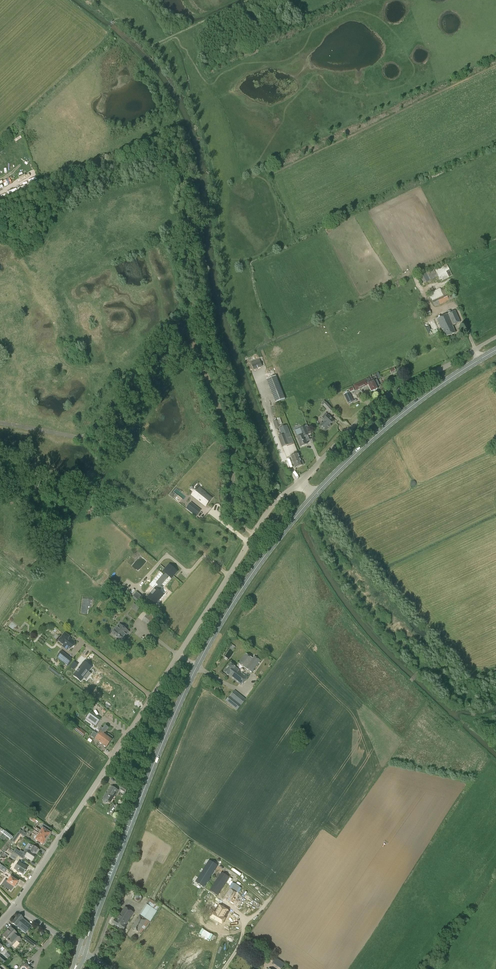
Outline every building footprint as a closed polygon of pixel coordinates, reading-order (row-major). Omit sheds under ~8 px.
[(1,191),(0,189),(0,198),(8,194),(6,188),(1,191)] [(446,264),(434,271),(437,276),(438,276),(440,280),(441,279),(442,281),(447,279),(452,275),(446,264)] [(443,303),(447,302),(446,301),(454,298),(449,288),(444,290),(446,295),(433,301),(435,307),(443,303)] [(456,333),(452,325),(461,322),(456,311),(437,319),(442,330),(443,329),(447,337),(456,333)] [(254,370),(262,367),(260,362),(252,365),(254,370)] [(280,401),(285,399),(276,376),(266,380),(275,403),(280,401)] [(370,379),(369,378),(366,380),(357,384),(353,386),(355,391),(360,389),(368,385),(371,391),(371,392),(374,391),(375,391),(377,390),(377,389),(376,385),(378,385),(376,381),(374,382),(371,383),(370,379)] [(348,404),(353,401),(349,392),(344,395),(348,404)] [(330,413),(333,410),(326,402),(323,405),(326,409),(330,413)] [(331,418),(328,415),(326,414),(322,418),(323,420),(324,421),(319,426),(319,427),(325,432),(328,429),(331,426),(330,425),(334,422),(331,418)] [(278,420),(274,422),(276,428),(280,426),(279,425),(282,424),(280,418),(277,418),(278,420)] [(301,461),(287,426),(279,429),(282,436),(279,437),(287,458),(291,457),(295,468),(304,464),(303,461),(301,461)] [(300,447),(306,444),(302,435),(296,437),(300,447)] [(199,493),(196,491),(192,495),(206,506),(211,499),(205,494),(201,490),(199,493)] [(187,508),(191,512),(195,507),(191,503),(187,508)] [(166,569),(164,571),(171,578),(173,575),(176,571),(169,565),(166,569)] [(162,588),(159,585),(148,597),(155,604),(163,595),(159,592),(162,588)] [(138,601),(141,596),(136,592),(133,596),(133,597),(132,598),(136,602),(137,600),(138,601)] [(164,595),(156,604),(158,605),(166,597),(164,595)] [(149,612),(142,621),(154,630),(161,621),(149,612)] [(126,635),(129,632),(120,624),(117,627),(116,630),(115,629),(112,634),(121,641),(125,637),(124,637),(126,635)] [(75,642),(69,638),(69,637),(65,633),(59,641),(63,645),(65,643),(67,644),(65,648),(67,650),(69,648),(70,649),(75,642)] [(253,658),(245,653),(238,663),(252,672),(260,660),(254,656),(253,658)] [(88,672),(91,667),(84,662),(79,669),(78,669),(79,670),(77,671),(77,672),(74,676),(81,681),(83,678),(86,680),(91,674),(88,672)] [(241,685),(248,677),(234,666),(231,663),(224,672),(228,675),(229,675),(239,684),(241,685)] [(226,700),(237,709),(245,699),(234,691),(228,698),(226,700)] [(86,719),(96,726),(101,719),(91,713),(86,719)] [(108,735),(107,735),(107,736),(104,734),(108,728),(105,725),(98,735),(98,736),(104,740),(104,739),(110,743),(112,740),(112,739),(112,737),(108,735)] [(94,732),(93,734),(91,736),(107,747),(110,743),(104,739),(104,740),(98,736),(98,735),(94,732)] [(123,785),(118,791),(124,795),(126,792),(128,788),(123,785)] [(106,803),(107,803),(108,801),(111,802),(118,790),(112,786),(107,794),(106,793),(103,798),(104,799),(104,800),(104,802),(106,803)] [(36,828),(34,831),(47,839),(51,834),(50,833),(47,831),(49,828),(43,825),(40,828),(42,829),(41,831),(36,828)] [(8,838),(11,841),(13,838),(12,838),(12,837),(0,828),(0,832),(8,838)] [(44,845),(47,839),(34,831),(32,833),(37,837),(35,839),(44,845)] [(35,855),(38,850),(32,846),(28,852),(25,850),(23,853),(24,853),(23,855),(25,856),(32,861),(35,855)] [(204,887),(217,866),(209,861),(196,882),(204,887)] [(27,868),(18,862),(14,868),(23,874),(27,868)] [(209,890),(218,895),(229,877),(221,872),(209,890)] [(13,879),(13,877),(11,876),(7,881),(6,881),(5,880),(2,885),(11,891),(14,887),(15,886),(16,885),(15,884),(17,882),(13,879)] [(223,899),(233,904),(242,888),(240,887),(238,889),(233,886),(234,884),(233,883),(223,899)] [(156,903),(150,899),(146,904),(139,914),(150,922),(157,911),(160,906),(156,904),(156,903)] [(225,919),(224,919),(229,911),(219,905),(211,917),(222,924),(225,919)] [(126,926),(126,925),(129,920),(130,921),(133,917),(132,916),(133,913),(134,912),(125,907),(120,915),(117,913),(115,916),(116,917),(113,923),(124,930),(126,926)] [(25,934),(32,926),(19,915),(18,916),(12,923),(25,934)] [(141,934),(149,921),(139,915),(131,928),(141,934)] [(11,947),(14,944),(16,941),(18,943),(21,939),(19,938),(20,937),(16,934),(16,933),(10,928),(7,931),(6,933),(3,936),(2,936),(8,941),(6,942),(11,947)] [(34,948),(36,944),(25,936),(22,939),(34,948)]
